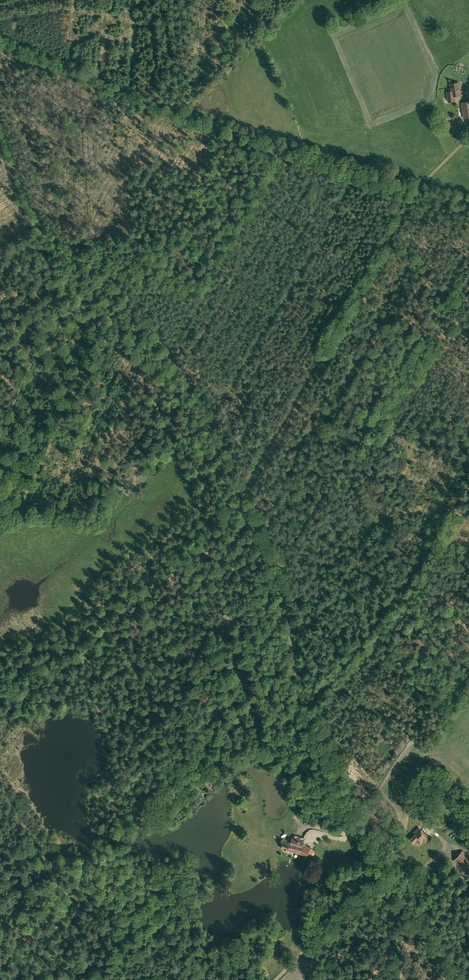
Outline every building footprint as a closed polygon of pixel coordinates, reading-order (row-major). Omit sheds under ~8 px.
[(461,95),(459,83),(450,84),(451,92),(447,92),(448,102),(455,101),(454,96),(461,95)] [(301,779),(302,787),(311,786),(311,779),(301,779)] [(416,834),(411,839),(414,842),(417,844),(418,842),(420,845),(423,841),(424,842),(427,839),(426,838),(428,836),(419,827),(414,832),(416,834)] [(304,838),(293,835),(291,842),(283,840),(283,842),(282,842),(281,845),(282,845),(282,849),(287,849),(287,850),(301,854),(306,857),(307,854),(311,855),(312,856),(314,855),(314,854),(315,853),(314,851),(312,851),(313,849),(310,848),(302,844),(304,838)] [(455,860),(466,870),(468,866),(468,857),(463,851),(455,860)]
